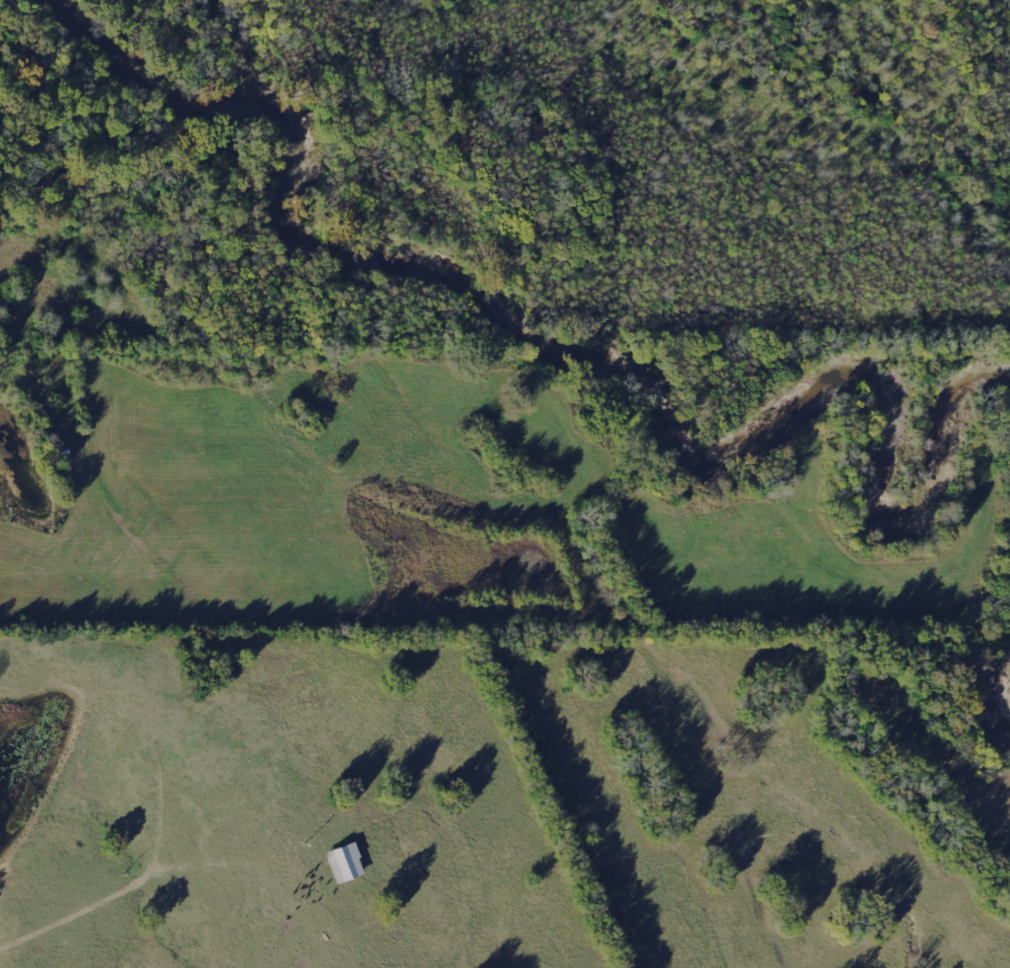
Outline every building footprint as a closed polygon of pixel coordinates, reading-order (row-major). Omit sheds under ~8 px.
[(367,874),(355,843),(327,853),(339,885),(367,874)]
